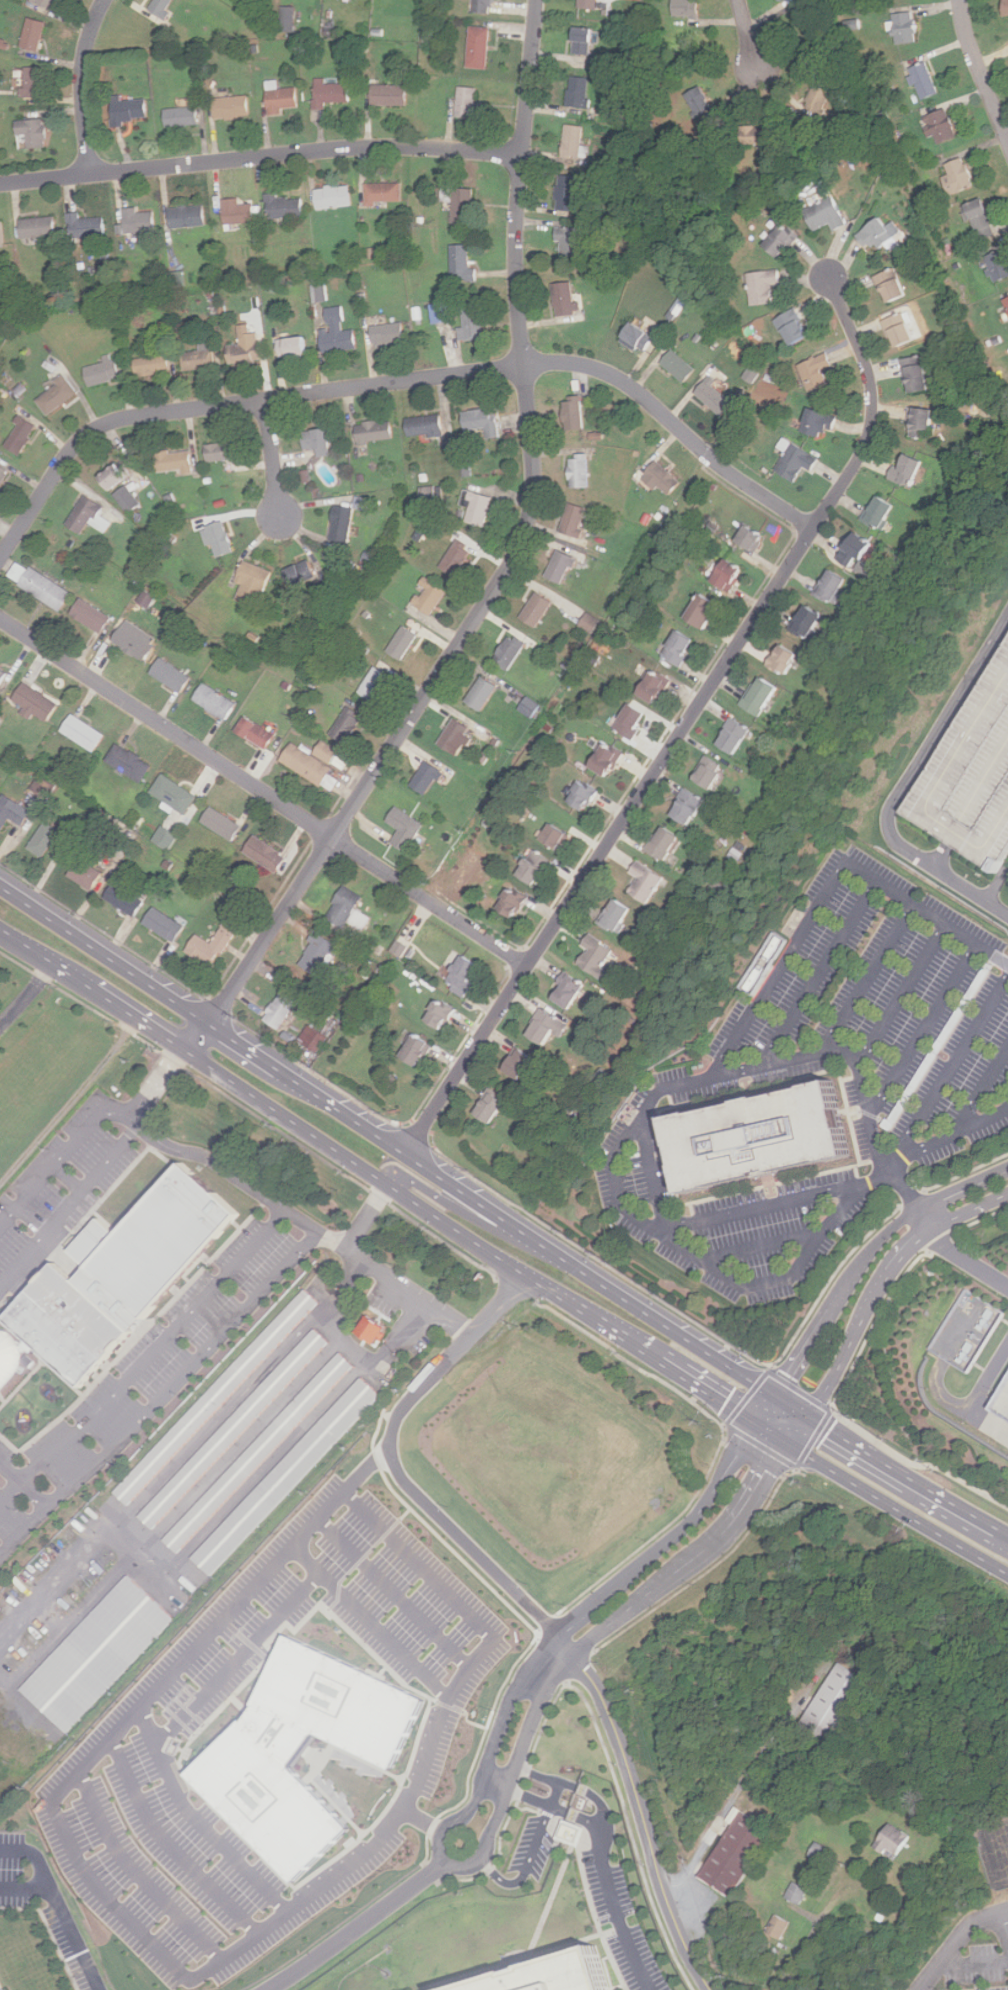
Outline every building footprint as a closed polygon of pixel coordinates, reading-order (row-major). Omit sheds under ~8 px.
[(59,0),(38,0),(37,2),(55,10),(59,0)] [(150,9),(166,19),(178,0),(156,0),(150,9)] [(476,13),(497,14),(498,0),(477,0),(476,13)] [(581,9),(598,10),(599,0),(582,0),(581,9)] [(671,16),(697,16),(697,0),(671,0),(671,16)] [(298,8),(284,8),(284,32),(298,32),(298,8)] [(919,43),(919,14),(897,14),(897,43),(919,43)] [(43,52),(48,22),(29,19),(24,48),(43,52)] [(495,28),(474,26),(470,68),(491,70),(495,28)] [(589,53),(589,26),(571,26),(571,53),(589,53)] [(919,99),(937,93),(924,61),(907,68),(919,99)] [(27,97),(48,97),(48,68),(27,68),(27,97)] [(588,77),(567,76),(566,107),(587,108),(588,77)] [(353,103),(353,83),(329,83),(329,79),(317,79),(316,110),(330,110),(330,102),(353,103)] [(803,105),(820,114),(831,92),(813,84),(803,105)] [(375,86),(375,106),(410,106),(410,86),(375,86)] [(684,94),(696,116),(711,108),(699,86),(684,94)] [(303,112),(300,87),(270,90),(273,115),(303,112)] [(475,87),(455,87),(455,118),(479,118),(479,102),(475,102),(475,87)] [(216,98),(217,120),(253,118),(252,96),(216,98)] [(115,100),(116,128),(128,127),(128,120),(151,120),(151,99),(115,100)] [(202,108),(169,108),(169,127),(202,127),(202,108)] [(954,137),(945,108),(925,114),(934,143),(954,137)] [(30,149),(50,148),(49,120),(19,121),(20,137),(30,137),(30,149)] [(582,126),(564,124),(560,157),(578,159),(582,126)] [(765,144),(765,126),(739,126),(739,144),(765,144)] [(944,164),(948,174),(940,177),(948,195),(973,185),(961,157),(944,164)] [(578,175),(556,175),(556,210),(578,210),(578,175)] [(405,184),(369,184),(369,206),(405,206),(405,184)] [(319,208),(354,208),(354,187),(319,187),(319,208)] [(449,223),(464,224),(468,191),(446,188),(445,199),(451,200),(449,223)] [(270,219),(306,218),(305,198),(280,200),(279,194),(269,194),(270,219)] [(845,224),(832,196),(802,210),(812,230),(829,222),(833,229),(845,224)] [(965,203),(975,240),(992,236),(982,199),(965,203)] [(241,200),(226,200),(226,224),(258,224),(258,205),(241,205),(241,200)] [(174,229),(209,226),(207,206),(172,209),(174,229)] [(128,233),(158,233),(158,213),(140,213),(140,208),(128,208),(128,233)] [(82,219),(82,213),(72,213),(72,236),(104,236),(104,219),(82,219)] [(25,219),(26,239),(60,236),(58,216),(25,219)] [(854,236),(866,248),(872,242),(879,249),(893,235),(875,216),(854,236)] [(8,246),(6,221),(0,222),(0,247),(8,246)] [(761,244),(777,258),(796,236),(780,222),(761,244)] [(580,227),(556,227),(556,259),(580,259),(580,227)] [(474,282),(474,268),(467,268),(467,244),(449,244),(449,282),(474,282)] [(1007,278),(1007,265),(1004,250),(985,255),(992,282),(1007,278)] [(874,275),(884,303),(904,295),(893,267),(874,275)] [(747,272),(749,304),(772,303),(771,284),(778,283),(777,270),(747,272)] [(555,316),(573,314),(570,281),(552,283),(555,316)] [(311,286),(314,302),(328,300),(325,283),(311,286)] [(433,323),(454,321),(452,303),(432,304),(433,323)] [(326,352),(361,349),(359,329),(346,330),(344,306),(329,307),(331,329),(324,329),(326,352)] [(460,309),(463,340),(484,337),(481,307),(460,309)] [(773,319),(788,346),(808,335),(793,307),(773,319)] [(894,347),(913,338),(900,311),(881,320),(894,347)] [(652,334),(627,321),(618,338),(643,351),(652,334)] [(374,324),(376,344),(404,342),(402,322),(374,324)] [(242,334),(243,344),(230,345),(233,366),(265,362),(261,332),(242,334)] [(284,358),(312,355),(310,335),(282,338),(284,358)] [(187,370),(217,367),(215,347),(185,350),(187,370)] [(659,362),(680,382),(693,369),(671,348),(659,362)] [(827,383),(822,369),(831,365),(825,352),(797,364),(808,391),(827,383)] [(139,375),(174,373),(173,353),(138,356),(139,375)] [(88,367),(94,386),(124,376),(117,354),(106,357),(107,361),(88,367)] [(906,392),(928,388),(921,354),(899,359),(906,392)] [(55,380),(59,386),(41,399),(51,414),(80,394),(66,373),(55,380)] [(693,393),(719,415),(731,402),(712,386),(717,381),(709,374),(693,393)] [(581,428),(581,396),(562,396),(562,428),(581,428)] [(926,438),(930,409),(910,406),(906,436),(926,438)] [(460,412),(463,431),(483,428),(485,439),(498,437),(493,407),(460,412)] [(835,416),(806,407),(798,430),(827,439),(835,416)] [(442,433),(439,413),(404,418),(407,437),(442,433)] [(21,455),(42,427),(26,416),(6,443),(21,455)] [(359,424),(362,443),(395,439),(393,420),(359,424)] [(306,430),(308,449),(320,448),(320,455),(335,454),(333,428),(306,430)] [(444,449),(455,449),(454,436),(444,436),(444,449)] [(209,444),(211,463),(246,460),(244,441),(209,444)] [(792,482),(801,466),(809,471),(816,457),(789,442),(773,471),(792,482)] [(195,469),(193,449),(159,452),(161,472),(195,469)] [(923,461),(912,488),(887,477),(893,463),(899,466),(905,453),(923,461)] [(568,487),(587,487),(587,454),(568,454),(568,487)] [(664,495),(679,479),(655,458),(641,474),(664,495)] [(13,470),(0,462),(0,492),(13,470)] [(101,475),(111,491),(128,479),(118,464),(101,475)] [(144,504),(131,485),(117,495),(130,513),(144,504)] [(422,503),(444,501),(443,485),(420,488),(422,503)] [(463,521),(482,527),(491,498),(464,489),(459,505),(467,507),(463,521)] [(69,524),(85,534),(92,523),(108,533),(114,522),(103,515),(108,506),(87,494),(69,524)] [(860,520),(878,529),(891,505),(874,495),(860,520)] [(354,508),(366,511),(369,499),(357,496),(354,508)] [(351,542),(357,508),(338,504),(332,538),(351,542)] [(559,532),(577,537),(586,509),(567,504),(559,532)] [(236,552),(228,521),(204,527),(210,546),(215,545),(218,557),(236,552)] [(763,537),(743,524),(733,540),(752,553),(763,537)] [(869,542),(851,530),(833,557),(851,569),(869,542)] [(438,567),(455,576),(472,548),(456,538),(438,567)] [(561,584),(573,557),(556,549),(544,576),(561,584)] [(741,568),(721,557),(707,582),(727,593),(741,568)] [(321,575),(312,558),(289,570),(298,588),(321,575)] [(64,611),(75,592),(21,560),(10,579),(64,611)] [(276,572),(247,560),(238,580),(246,583),(239,599),(250,604),(253,597),(263,601),(276,572)] [(812,593),(830,603),(844,579),(827,568),(812,593)] [(418,584),(422,587),(411,603),(429,615),(446,591),(424,576),(418,584)] [(145,591),(138,601),(149,608),(156,598),(145,591)] [(534,628),(551,602),(534,592),(518,617),(534,628)] [(681,618),(700,629),(715,603),(696,592),(681,618)] [(105,634),(115,618),(85,597),(75,613),(105,634)] [(805,638),(820,616),(804,604),(788,627),(805,638)] [(591,633),(599,620),(586,612),(578,625),(591,633)] [(115,641),(144,661),(157,643),(129,622),(115,641)] [(417,635),(401,625),(385,651),(400,661),(417,635)] [(693,640),(674,629),(659,655),(677,666),(693,640)] [(508,671),(523,642),(507,633),(491,662),(508,671)] [(1007,853),(1007,635),(898,813),(947,844),(995,874),(1007,853)] [(783,676),(796,655),(778,643),(764,664),(783,676)] [(154,674),(184,694),(195,677),(164,658),(154,674)] [(395,676),(379,666),(362,692),(378,702),(395,676)] [(10,673),(0,667),(0,691),(10,673)] [(654,705),(669,680),(649,668),(634,693),(654,705)] [(479,712),(496,687),(480,676),(463,701),(479,712)] [(776,687),(757,676),(739,706),(758,717),(776,687)] [(50,725),(62,705),(28,682),(16,699),(29,708),(27,710),(50,725)] [(240,703),(207,682),(196,700),(229,721),(240,703)] [(539,706),(526,697),(518,709),(530,718),(539,706)] [(629,740),(646,715),(627,702),(610,728),(629,740)] [(348,744),(369,720),(354,707),(333,731),(348,744)] [(64,730),(96,753),(108,736),(76,713),(64,730)] [(269,750),(279,736),(249,716),(240,731),(269,750)] [(714,744),(732,755),(748,728),(729,717),(714,744)] [(467,728),(452,718),(436,745),(451,754),(467,728)] [(315,754),(332,764),(341,750),(323,740),(315,754)] [(604,778),(621,753),(602,741),(586,766),(604,778)] [(144,783),(155,765),(120,743),(109,761),(144,783)] [(284,761),(333,793),(341,780),(332,775),(336,769),(296,743),(284,761)] [(709,790),(722,766),(704,756),(691,780),(709,790)] [(429,795),(445,770),(430,760),(414,785),(429,795)] [(153,791),(187,815),(199,797),(166,773),(153,791)] [(40,778),(35,789),(49,795),(54,785),(40,778)] [(580,813),(597,792),(580,778),(563,800),(580,813)] [(702,799),(683,787),(667,815),(686,826),(702,799)] [(35,812),(7,794),(0,805),(0,827),(5,830),(13,818),(25,826),(35,812)] [(235,842),(245,828),(215,806),(205,821),(235,842)] [(410,852),(427,824),(399,807),(390,821),(403,829),(395,843),(410,852)] [(76,838),(48,822),(32,849),(46,858),(53,846),(66,854),(76,838)] [(557,852),(568,837),(548,823),(537,839),(557,852)] [(679,837),(659,825),(644,850),(664,862),(679,837)] [(172,849),(180,835),(165,826),(157,840),(172,849)] [(278,874),(290,860),(261,835),(248,850),(278,874)] [(549,861),(530,848),(513,874),(533,887),(549,861)] [(73,876),(96,891),(108,873),(84,858),(73,876)] [(662,878),(635,861),(628,872),(637,878),(627,893),(645,905),(662,878)] [(108,897),(137,918),(147,903),(119,882),(108,897)] [(347,928),(350,922),(365,931),(374,918),(359,909),(366,897),(348,885),(329,916),(347,928)] [(511,920),(525,898),(508,887),(494,908),(511,920)] [(614,933),(630,910),(612,898),(596,922),(614,933)] [(178,942),(188,924),(157,907),(147,925),(178,942)] [(190,951),(218,968),(251,915),(238,907),(215,943),(200,934),(190,951)] [(342,947),(320,932),(300,963),(321,977),(342,947)] [(613,952),(587,933),(580,944),(587,948),(576,963),(595,977),(613,952)] [(403,958),(409,947),(398,940),(392,951),(403,958)] [(485,966),(466,955),(450,985),(469,995),(485,966)] [(582,983),(563,971),(547,998),(567,1009),(582,983)] [(281,1029),(302,999),(287,988),(265,1018),(281,1029)] [(460,1010),(441,999),(429,1019),(448,1030),(460,1010)] [(541,1043),(548,1031),(560,1039),(568,1026),(540,1008),(524,1032),(541,1043)] [(318,1050),(328,1035),(312,1025),(302,1040),(318,1050)] [(436,1044),(419,1034),(405,1056),(422,1067),(436,1044)] [(501,1069),(518,1080),(533,1058),(516,1047),(501,1069)] [(665,1123),(682,1196),(849,1156),(831,1083),(665,1123)] [(504,1100),(487,1090),(472,1114),(488,1124),(504,1100)] [(241,1211),(188,1160),(124,1231),(107,1215),(76,1249),(92,1263),(81,1275),(65,1260),(10,1319),(86,1387),(156,1311),(153,1309),(241,1211)] [(323,1301),(133,1501),(119,1489),(309,1289),(323,1301)] [(356,1330),(379,1343),(388,1328),(365,1314),(356,1330)] [(332,1339),(158,1525),(145,1512),(319,1326),(332,1339)] [(2,1388),(0,1390),(0,1330),(2,1330),(6,1330),(12,1335),(18,1344),(21,1354),(19,1365),(14,1374),(2,1388)] [(356,1363),(182,1549),(168,1537),(342,1351),(356,1363)] [(385,1393),(219,1572),(199,1554),(366,1375),(385,1393)] [(26,1685),(73,1729),(179,1616),(132,1571),(26,1685)] [(282,1633),(251,1704),(247,1710),(241,1719),(185,1772),(293,1881),(347,1826),(304,1784),(286,1766),(299,1748),(312,1731),(334,1741),(389,1768),(422,1698),(282,1633)] [(802,1724),(834,1742),(869,1680),(838,1662),(802,1724)] [(705,1875),(736,1894),(780,1826),(749,1806),(705,1875)] [(878,1846),(886,1851),(889,1846),(901,1854),(916,1832),(897,1819),(878,1846)] [(563,1821),(564,1821),(583,1829),(577,1845),(573,1843),(562,1839),(557,1837),(563,1821)] [(830,1848),(823,1861),(809,1854),(817,1840),(830,1848)] [(785,1896),(798,1903),(807,1887),(794,1880),(785,1896)] [(780,1940),(767,1933),(777,1916),(790,1924),(780,1940)] [(588,1945),(518,1966),(442,1989),(602,1989),(588,1945)]
